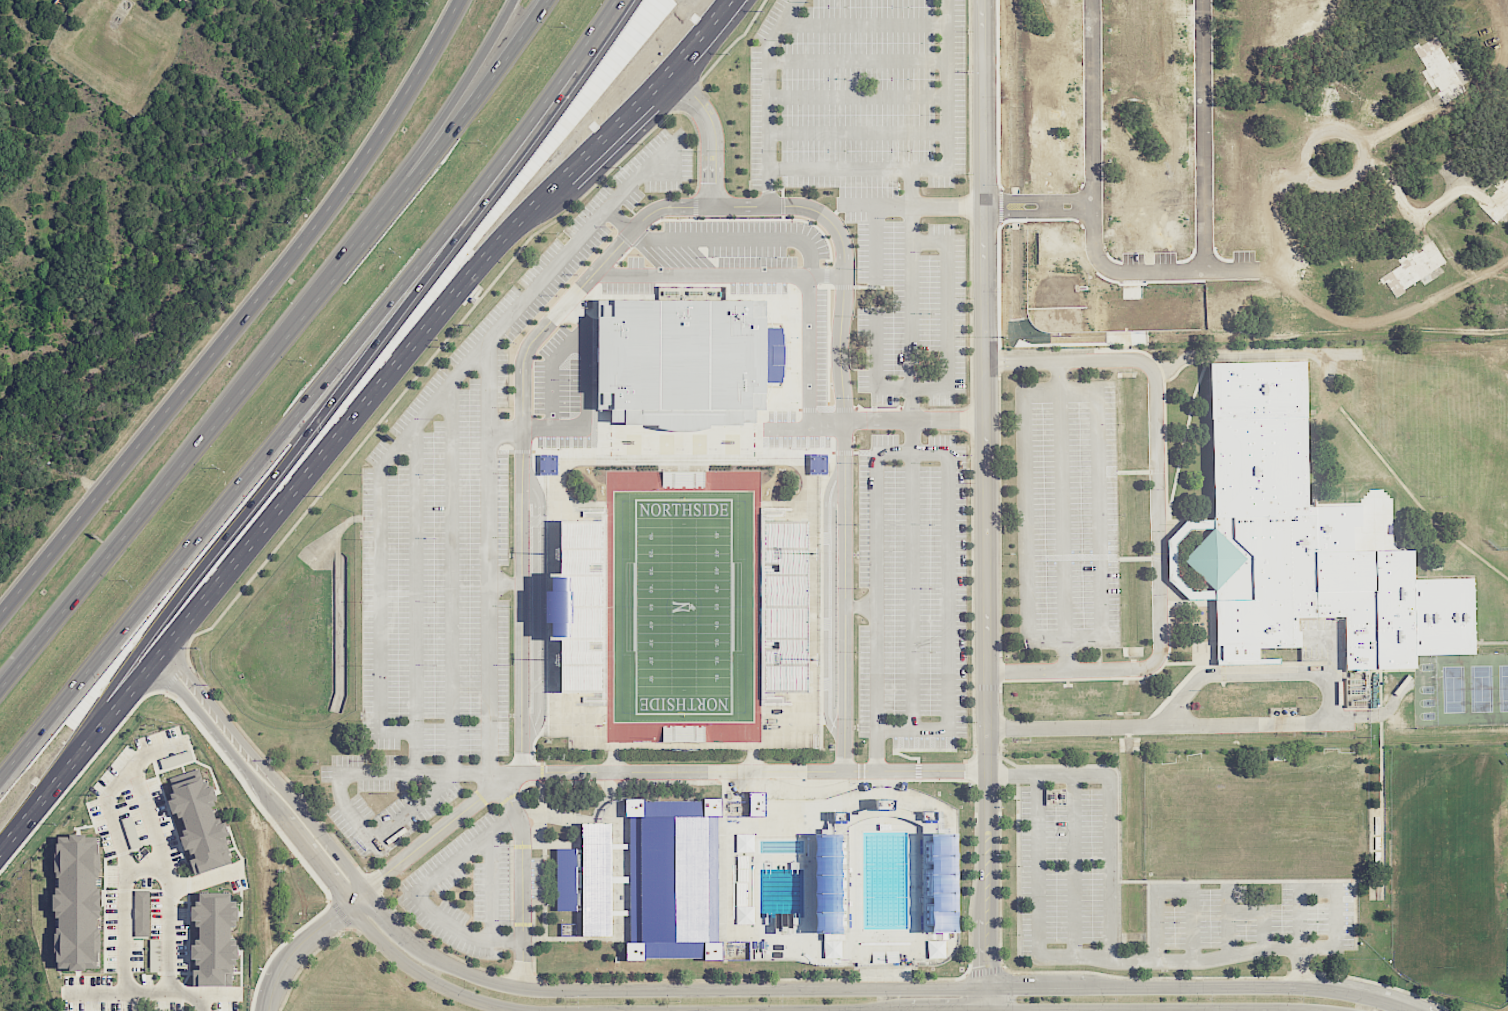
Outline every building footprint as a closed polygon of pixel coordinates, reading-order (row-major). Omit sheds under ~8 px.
[(596,299),(763,299),(763,327),(778,327),(778,381),(763,381),(763,409),(753,409),(753,421),(739,421),(739,424),(706,424),(706,427),(691,430),(681,430),(667,429),(654,427),(654,424),(620,424),(620,421),(608,421),(608,408),(596,408),(596,299)] [(1208,360),(1211,527),(1180,558),(1212,589),(1214,660),(1299,658),(1298,616),(1342,616),(1343,670),(1413,669),(1413,652),(1472,651),(1471,576),(1412,577),(1411,548),(1312,550),(1311,505),(1305,505),(1302,359),(1208,360)] [(539,455),(540,475),(557,475),(556,454),(539,455)] [(826,454),(809,455),(809,475),(827,474),(826,454)] [(661,486),(661,471),(703,471),(703,486),(661,486)] [(604,520),(604,509),(582,510),(582,521),(604,520)] [(762,690),(762,520),(803,520),(803,690),(762,690)] [(557,693),(557,636),(546,636),(546,577),(557,577),(557,521),(599,521),(599,693),(557,693)] [(661,741),(661,725),(703,725),(703,741),(661,741)] [(232,864),(225,840),(228,835),(225,822),(215,817),(212,807),(216,799),(213,786),(202,780),(199,769),(169,777),(173,791),(168,800),(171,813),(182,818),(185,827),(182,832),(188,835),(180,837),(184,849),(198,857),(189,859),(194,874),(232,864)] [(1065,805),(1065,788),(1045,789),(1046,805),(1065,805)] [(621,798),(719,797),(720,959),(623,960),(621,798)] [(579,937),(579,909),(555,909),(554,847),(578,847),(578,823),(610,822),(611,936),(579,937)] [(97,970),(102,895),(97,895),(100,837),(58,834),(54,888),(52,917),(58,917),(55,967),(97,970)] [(754,834),(736,834),(735,852),(753,852),(754,834)] [(814,933),(813,834),(843,834),(844,933),(814,933)] [(923,933),(922,834),(952,834),(953,933),(923,933)] [(134,936),(149,937),(149,891),(135,891),(134,936)] [(234,986),(236,940),(230,939),(231,927),(237,927),(237,901),(230,901),(230,893),(197,892),(197,906),(191,906),(190,924),(199,924),(199,942),(191,942),(191,960),(197,960),(197,970),(193,970),(192,985),(234,986)] [(944,940),(927,940),(926,958),(944,958),(944,940)]
